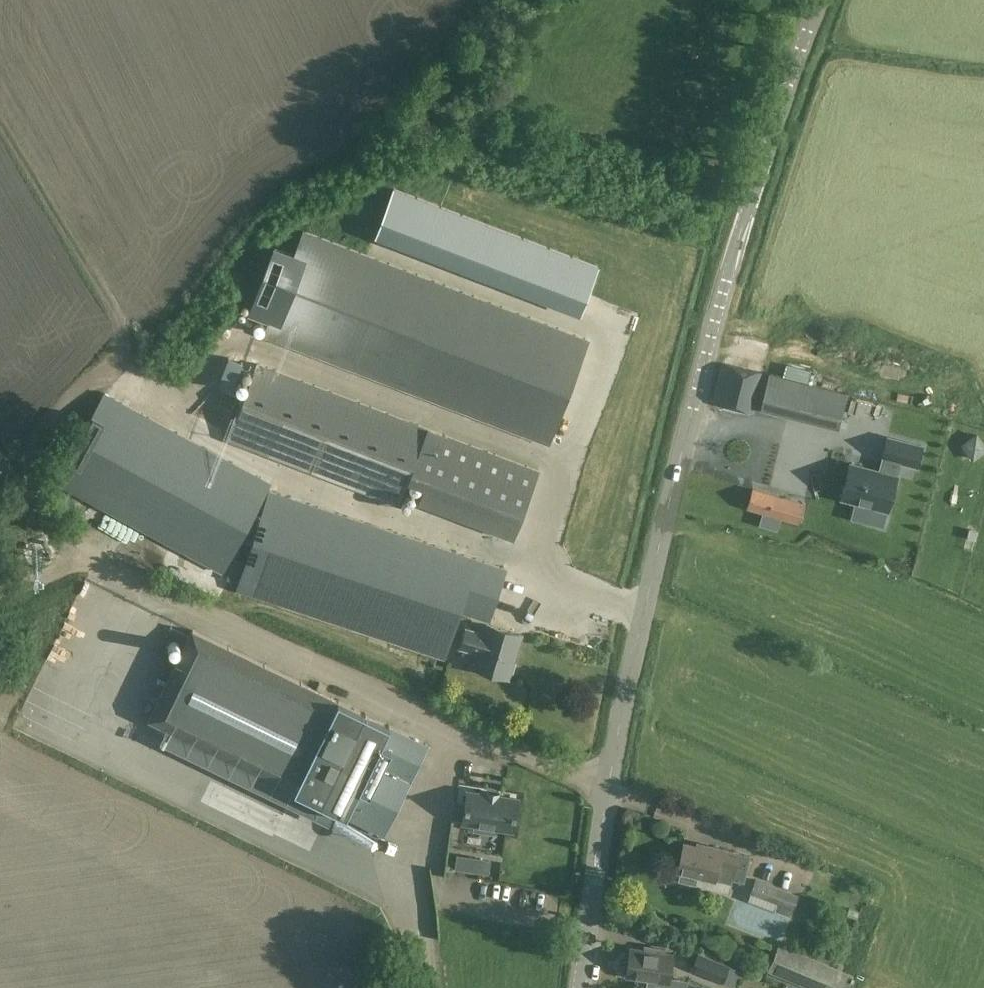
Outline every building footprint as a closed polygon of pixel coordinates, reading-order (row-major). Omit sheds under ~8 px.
[(393,189),(374,239),(580,317),(588,294),(597,269),(597,267),(393,189)] [(588,339),(304,231),(295,255),(275,248),(249,315),(269,323),(264,336),(548,444),(588,339)] [(258,364),(229,441),(397,505),(407,478),(415,480),(416,481),(423,483),(422,486),(519,523),(519,521),(538,471),(429,429),(258,364)] [(722,364),(712,404),(753,414),(763,374),(722,364)] [(766,384),(760,408),(771,411),(771,412),(826,427),(827,427),(835,429),(841,409),(845,394),(775,374),(772,386),(766,384)] [(221,572),(270,482),(104,393),(56,483),(221,572)] [(978,433),(964,443),(974,457),(983,450),(983,442),(978,433)] [(855,501),(887,510),(889,510),(899,474),(898,473),(901,461),(919,466),(924,444),(887,434),(881,456),(882,456),(879,468),(850,461),(840,497),(855,501)] [(732,468),(728,480),(770,491),(773,478),(732,468)] [(506,567),(271,488),(237,586),(445,657),(458,612),(490,622),(506,567)] [(752,488),(746,508),(762,513),(758,525),(777,531),(780,518),(798,523),(804,503),(752,488)] [(463,630),(457,651),(477,657),(474,668),(508,678),(521,634),(487,624),(483,636),(463,630)] [(382,840),(426,748),(298,685),(299,683),(192,631),(191,631),(150,716),(148,720),(168,731),(255,773),(253,777),(284,792),(285,791),(291,794),(325,811),(332,814),(343,819),(343,820),(382,840)] [(512,830),(517,799),(467,791),(462,823),(475,825),(474,830),(493,833),(494,828),(512,830)] [(247,803),(243,812),(275,825),(279,816),(247,803)] [(683,842),(676,871),(679,872),(677,881),(730,892),(732,884),(732,881),(744,884),(750,857),(739,854),(739,852),(697,842),(696,845),(683,842)] [(790,915),(792,909),(798,894),(754,878),(749,894),(750,894),(748,900),(790,915)] [(729,932),(747,933),(748,915),(730,914),(729,932)] [(843,952),(847,938),(838,935),(833,949),(843,952)] [(767,971),(810,987),(828,987),(836,969),(778,945),(767,971)] [(624,961),(622,969),(624,971),(626,972),(625,976),(660,981),(669,983),(673,960),(663,958),(665,949),(644,946),(643,949),(630,947),(628,960),(626,960),(624,961)] [(692,969),(722,982),(728,967),(699,954),(692,969)]
